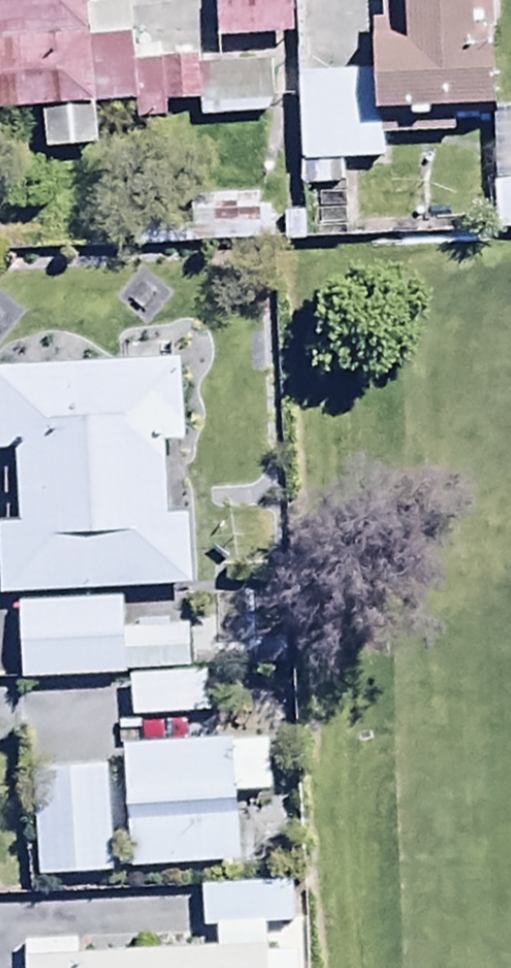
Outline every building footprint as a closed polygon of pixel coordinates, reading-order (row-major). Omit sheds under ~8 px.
[(130,66),(126,1),(81,5),(81,0),(0,0),(0,114),(41,111),(44,148),(95,144),(92,108),(132,105),(133,118),(166,116),(165,105),(198,102),(197,61),(130,66)] [(211,43),(295,40),(293,0),(209,0),(211,43)] [(378,18),(370,18),(371,73),(298,74),(299,187),(338,187),(338,161),(377,161),(377,137),(449,137),(449,104),(492,104),(491,0),(378,0),(378,18)] [(510,180),(510,107),(489,107),(490,180),(510,180)] [(490,180),(491,232),(510,232),(510,180),(490,180)] [(188,588),(184,516),(166,517),(163,448),(180,447),(176,362),(0,371),(0,456),(11,455),(14,519),(0,520),(0,597),(188,588)] [(122,601),(17,604),(17,681),(125,677),(125,671),(185,669),(183,628),(123,630),(122,601)] [(121,710),(125,774),(236,766),(232,702),(121,710)] [(107,726),(33,727),(35,834),(109,833),(107,726)] [(128,829),(242,824),(239,779),(126,784),(128,829)] [(197,844),(198,887),(291,885),(289,841),(197,844)] [(265,955),(265,949),(78,957),(77,940),(22,943),(23,967),(293,967),(292,954),(265,955)]
